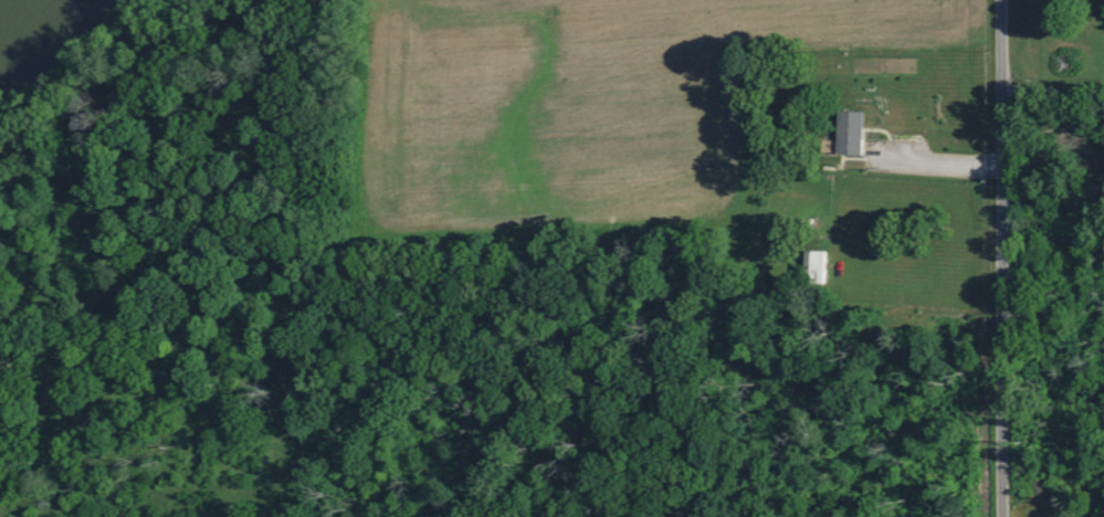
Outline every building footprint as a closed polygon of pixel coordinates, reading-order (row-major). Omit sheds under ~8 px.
[(869,113),(844,113),(843,155),(868,156),(869,113)]
